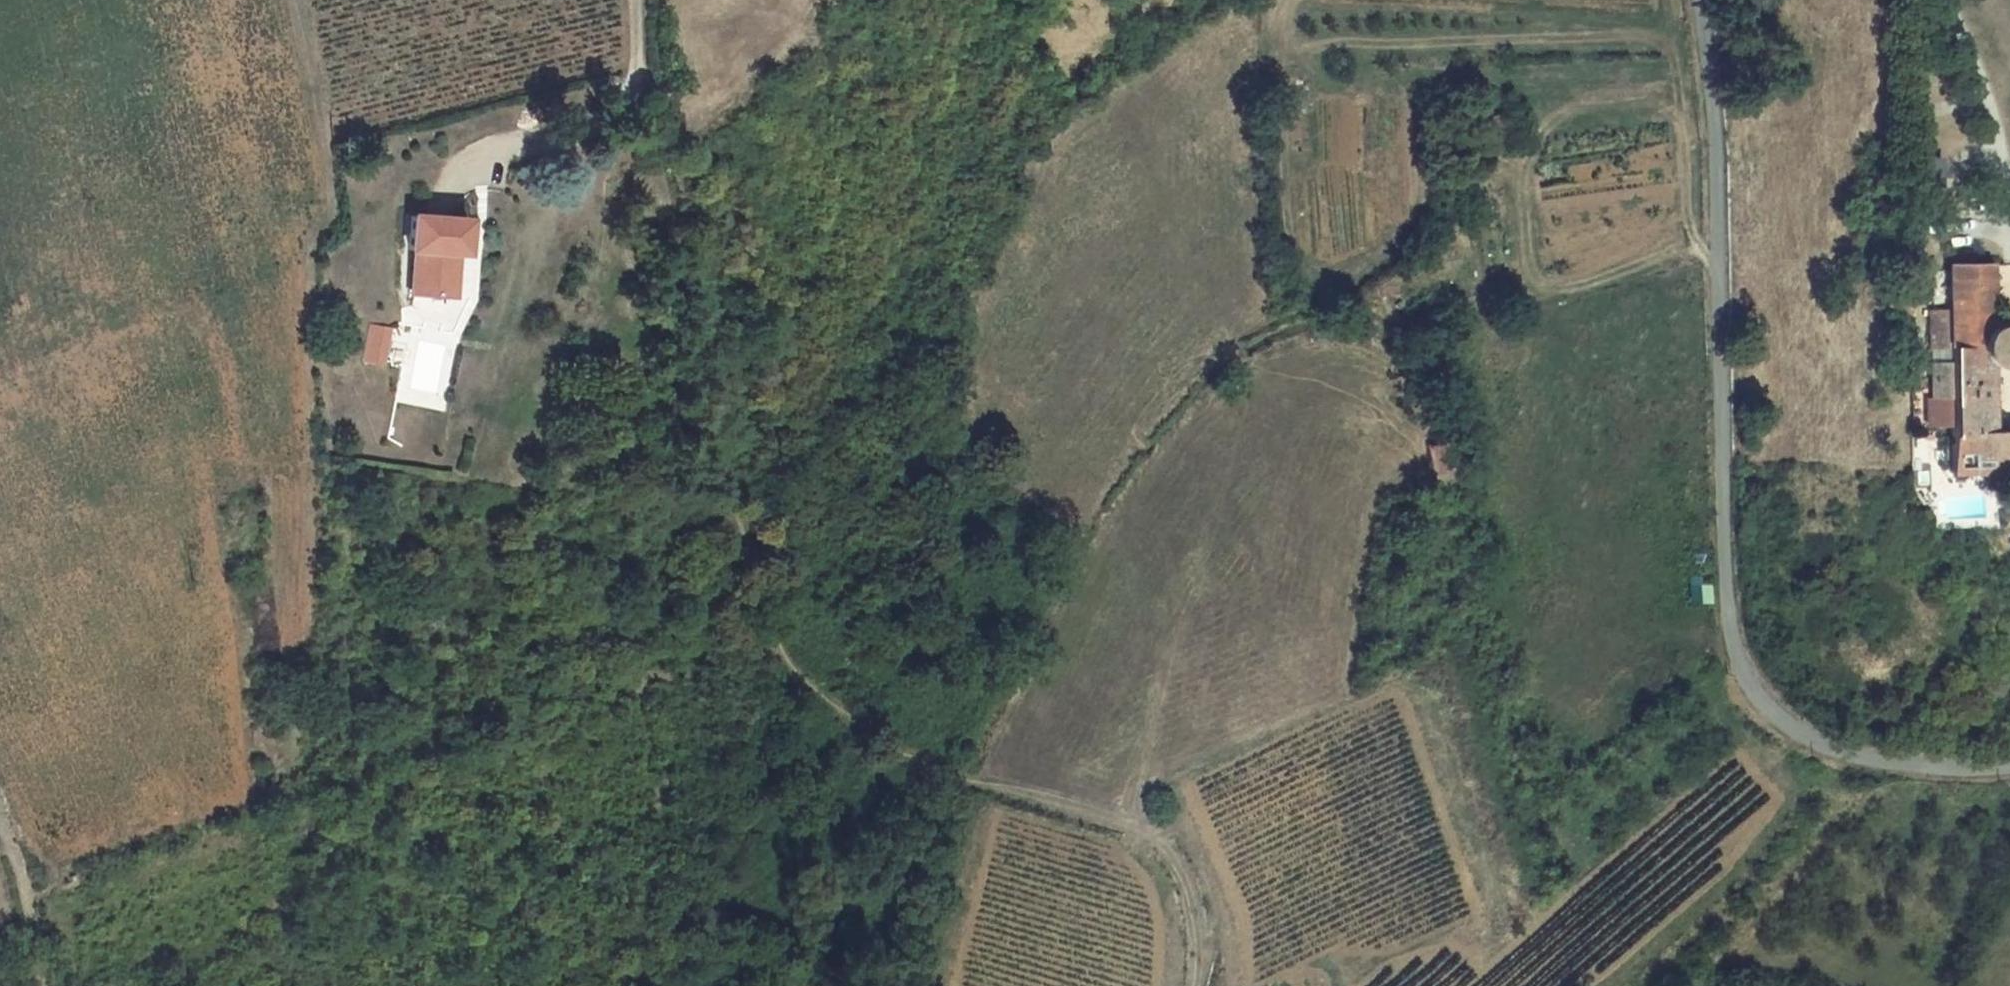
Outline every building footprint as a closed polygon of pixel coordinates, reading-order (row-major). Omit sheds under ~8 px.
[(436,298),(439,251),(451,251),(457,251),(459,219),(404,217),(403,248),(408,249),(405,296),(436,298)] [(436,298),(449,298),(451,251),(439,251),(436,298)] [(1941,300),(1941,337),(1942,357),(1921,357),(1922,388),(1943,388),(1944,467),(1980,466),(2009,466),(2009,307),(2004,306),(2000,307),(1996,307),(1991,308),(1987,311),(1986,258),(1941,259),(1941,300)] [(1919,337),(1941,337),(1941,300),(1919,300),(1919,337)] [(368,326),(368,362),(388,362),(388,326),(368,326)]
